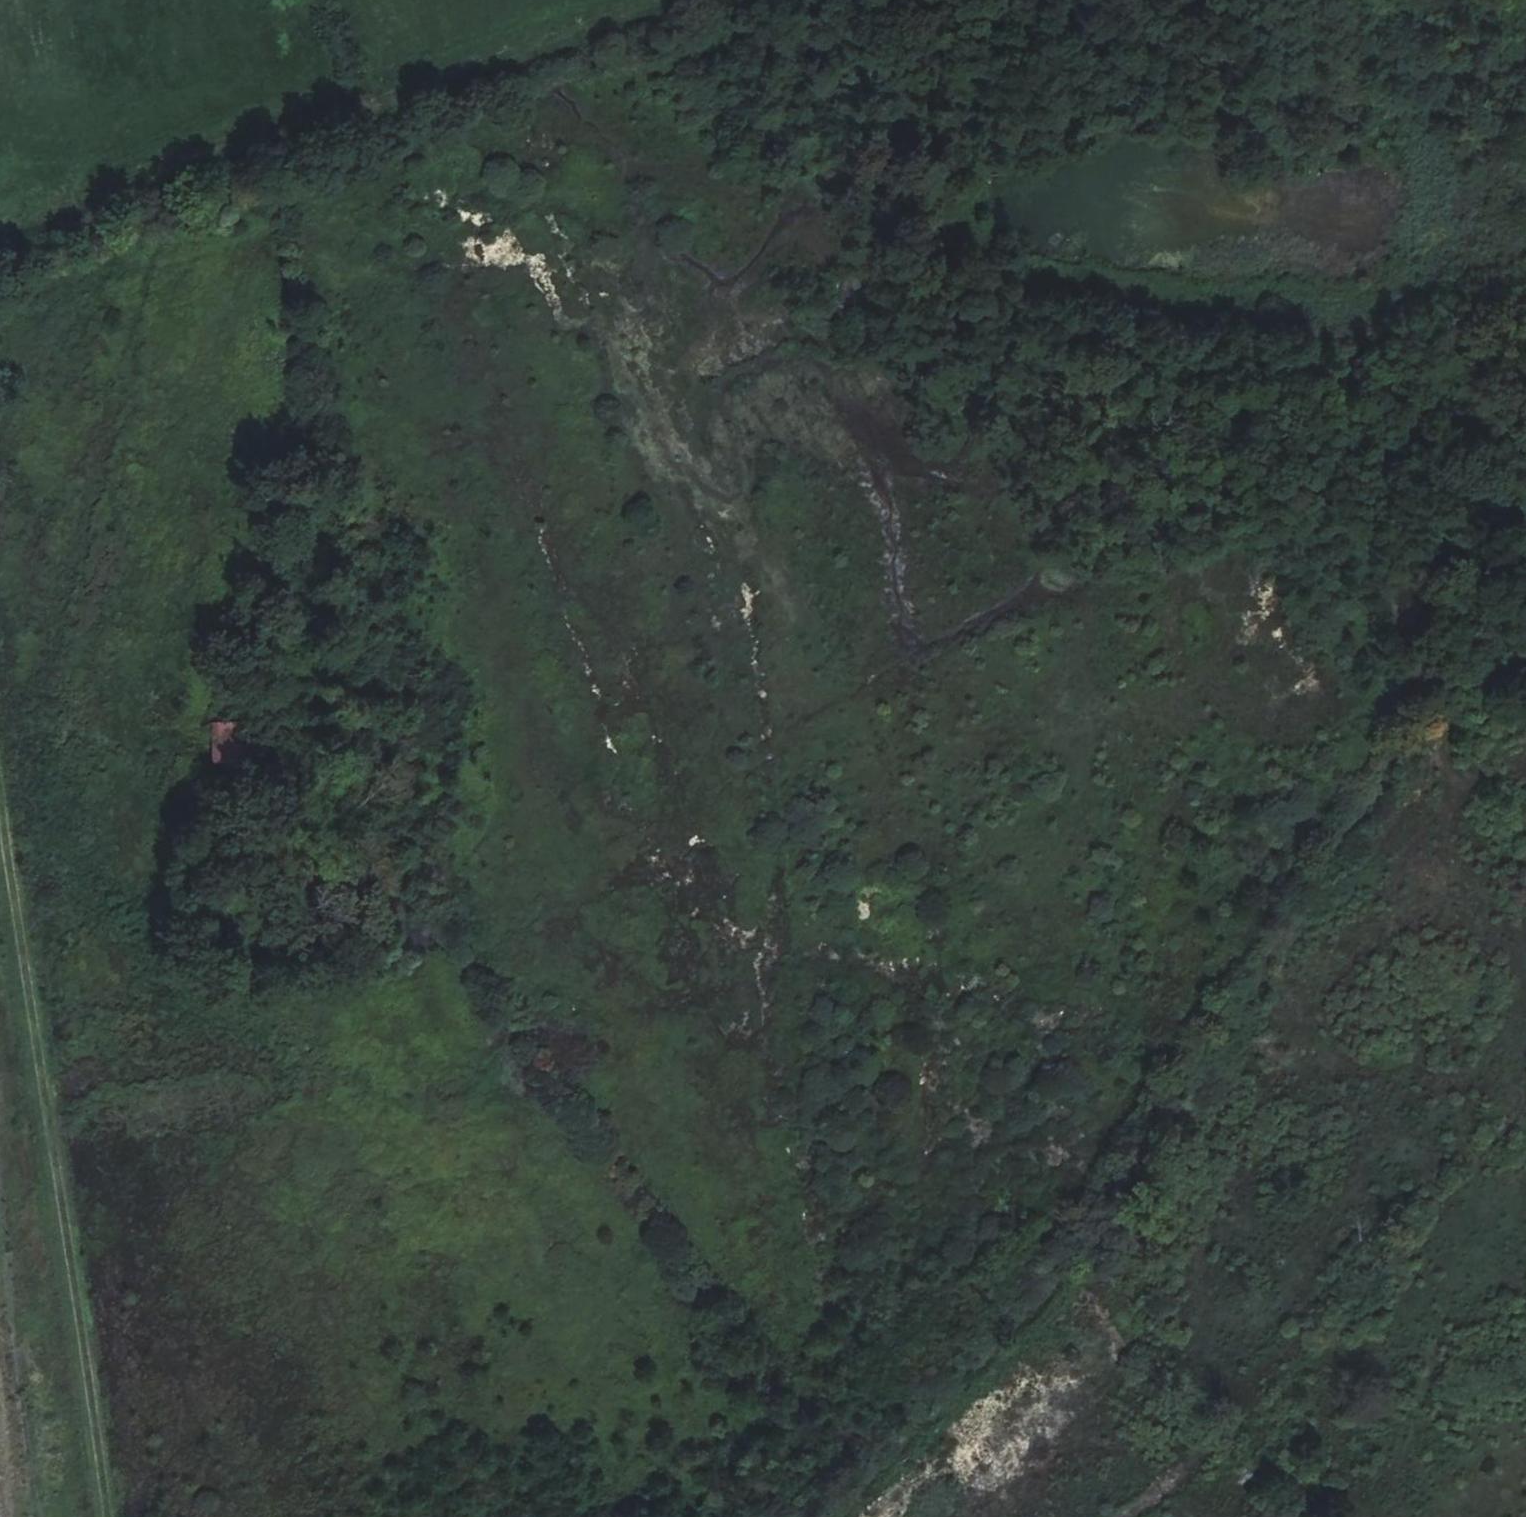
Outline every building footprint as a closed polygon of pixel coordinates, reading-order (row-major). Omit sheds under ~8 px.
[(210,765),(243,765),(242,722),(209,723),(210,765)]
